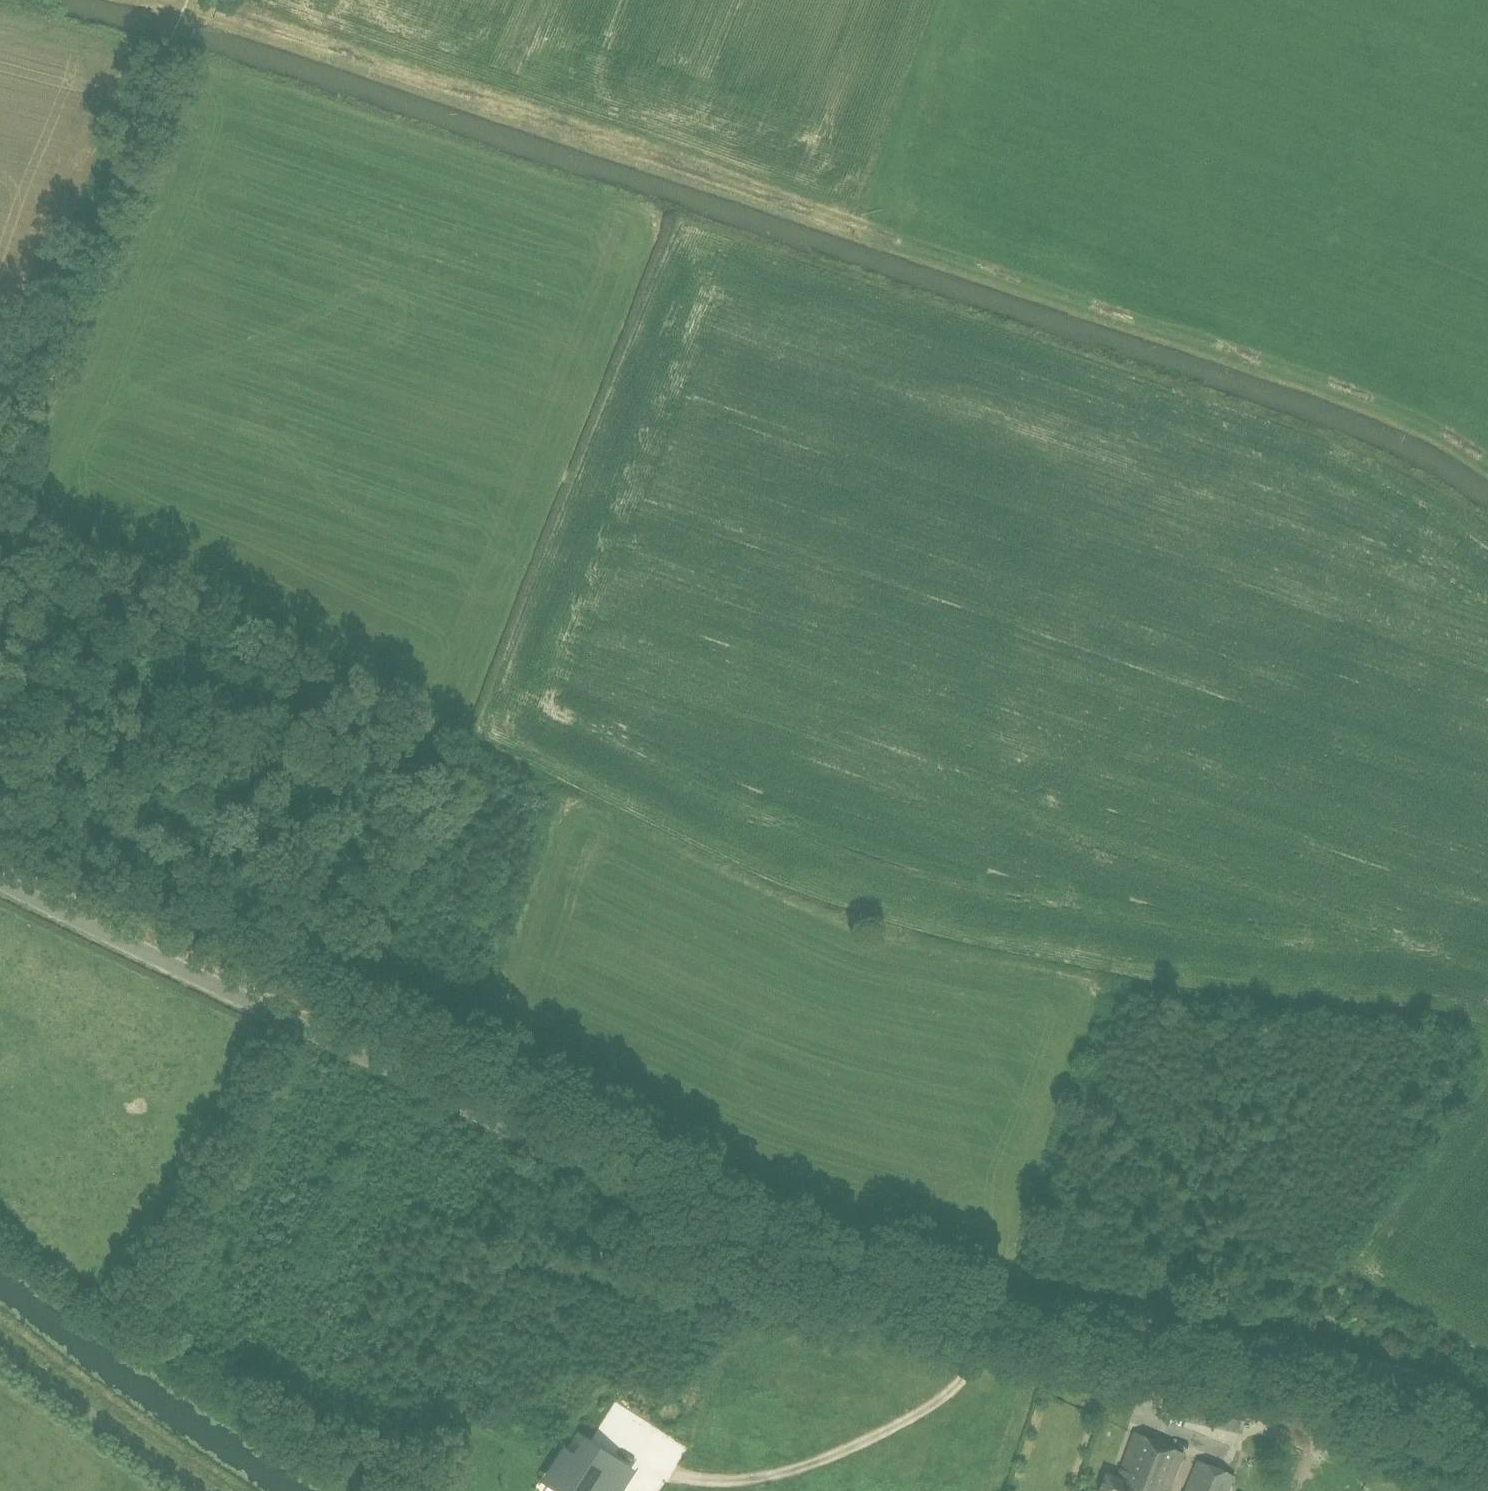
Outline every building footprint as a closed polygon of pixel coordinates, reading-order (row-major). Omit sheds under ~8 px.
[(1100,1490),(1169,1490),(1184,1453),(1135,1434),(1118,1479),(1106,1475),(1100,1490)] [(554,1471),(575,1484),(570,1490),(615,1490),(620,1482),(610,1476),(618,1463),(587,1443),(576,1460),(566,1454),(554,1471)] [(1235,1476),(1198,1461),(1185,1490),(1229,1490),(1235,1476)]
